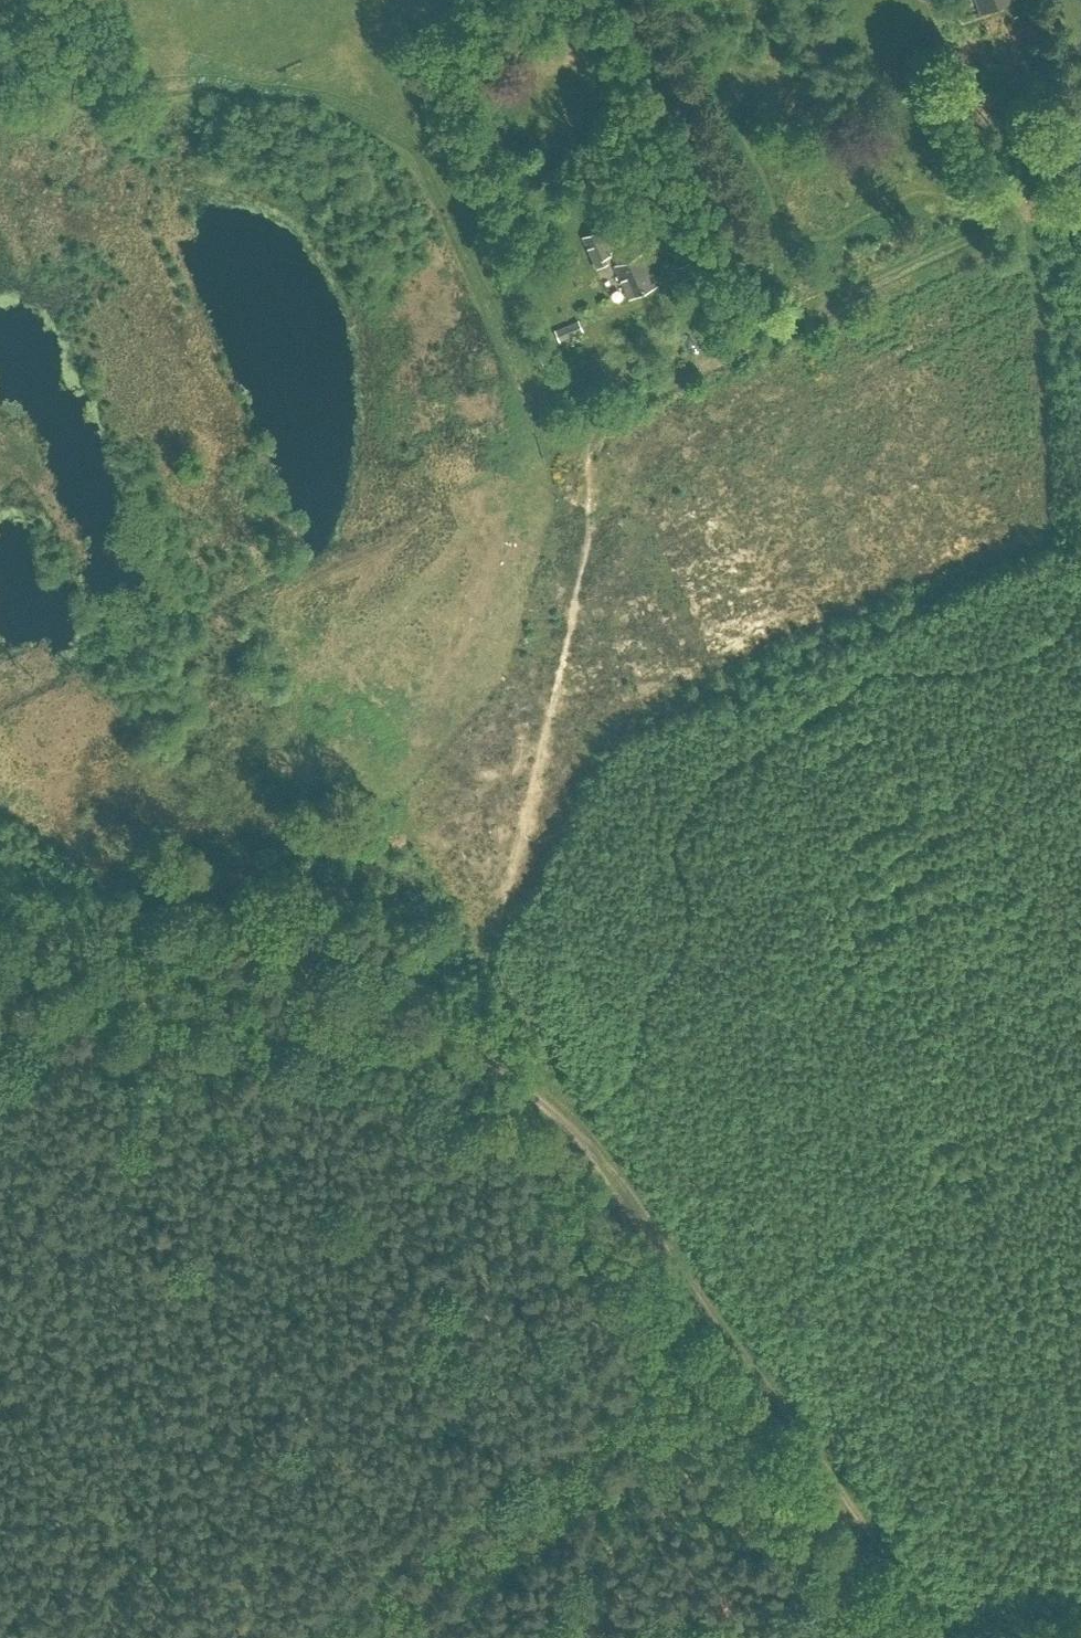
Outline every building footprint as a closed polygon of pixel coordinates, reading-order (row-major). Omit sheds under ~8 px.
[(977,9),(1000,0),(974,0),(977,9)] [(580,233),(594,266),(604,262),(601,257),(610,254),(604,241),(606,240),(599,225),(580,233)] [(655,283),(640,251),(613,263),(628,295),(655,283)] [(554,328),(559,340),(583,328),(577,316),(554,328)]
